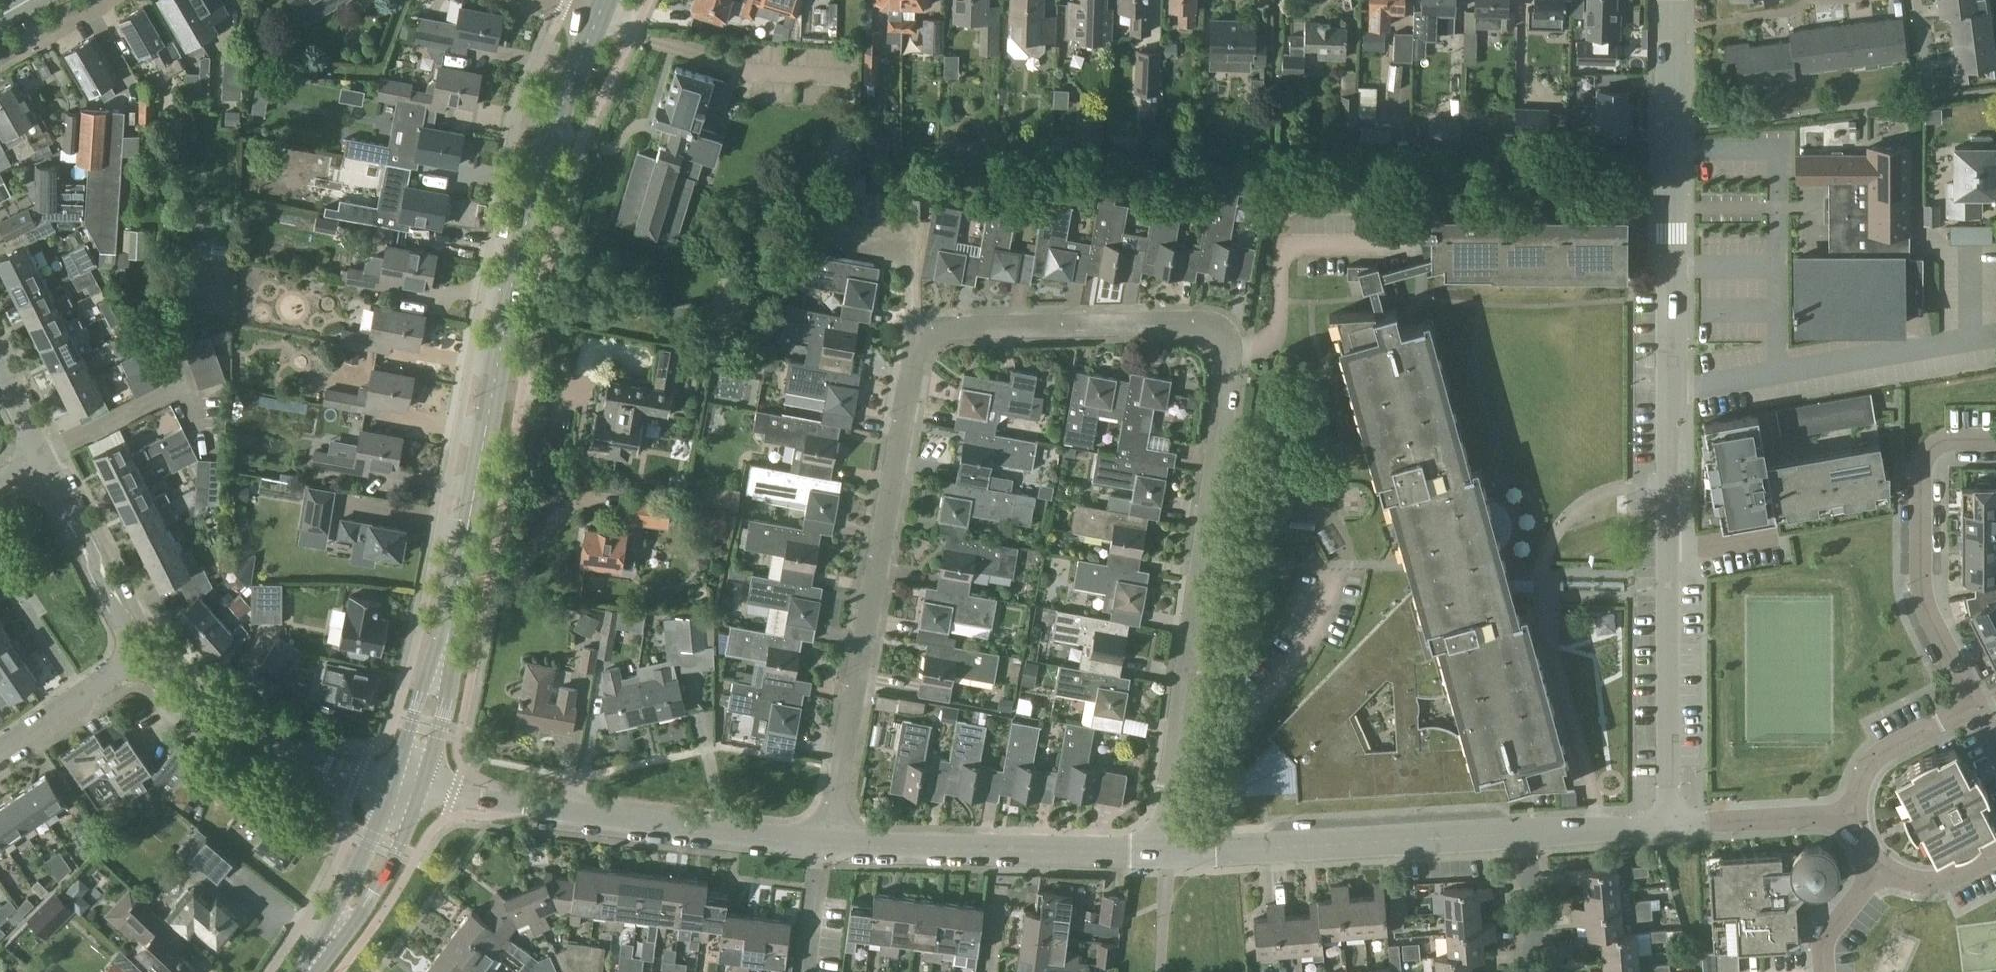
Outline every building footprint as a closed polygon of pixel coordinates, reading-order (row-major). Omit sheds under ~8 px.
[(187,46),(191,53),(194,53),(205,47),(200,39),(179,0),(161,0),(187,46)] [(200,39),(217,29),(209,15),(224,7),(220,0),(179,0),(200,39)] [(306,21),(312,23),(338,7),(339,3),(337,0),(294,0),(306,21)] [(757,8),(758,3),(747,0),(694,0),(693,4),(694,7),(694,9),(693,11),(706,15),(705,17),(722,22),(722,18),(724,18),(724,17),(741,22),(744,14),(754,18),(757,8)] [(800,0),(759,0),(758,3),(796,14),(800,0)] [(876,1),(880,1),(880,2),(889,3),(889,17),(887,17),(887,30),(903,30),(903,18),(903,3),(903,0),(876,0),(876,1)] [(903,30),(917,31),(917,17),(914,17),(915,3),(926,4),(926,3),(930,3),(930,0),(903,0),(903,3),(903,18),(903,30)] [(955,19),(981,20),(979,55),(999,56),(1000,4),(988,4),(988,0),(955,0),(955,19)] [(1010,51),(1017,58),(1028,58),(1031,55),(1041,56),(1046,51),(1046,40),(1056,41),(1056,14),(1042,13),(1042,0),(1012,0),(1010,51)] [(1069,36),(1079,36),(1079,44),(1105,45),(1105,38),(1113,38),(1113,8),(1106,8),(1106,0),(1070,0),(1069,36)] [(1122,9),(1131,10),(1130,32),(1151,33),(1152,8),(1147,7),(1147,0),(1123,0),(1122,9)] [(1170,8),(1179,8),(1178,25),(1195,26),(1196,8),(1195,8),(1195,0),(1170,0),(1170,8)] [(1370,8),(1371,8),(1370,24),(1388,25),(1389,8),(1403,8),(1403,0),(1370,0),(1370,8)] [(1413,35),(1420,35),(1438,36),(1438,31),(1452,32),(1453,10),(1454,10),(1454,0),(1422,0),(1421,9),(1414,9),(1413,35)] [(1464,31),(1475,31),(1475,25),(1501,26),(1501,27),(1501,30),(1508,30),(1508,27),(1514,27),(1514,10),(1507,10),(1507,0),(1475,0),(1475,10),(1465,10),(1464,31)] [(1534,6),(1528,6),(1527,25),(1563,26),(1564,0),(1534,0),(1534,6)] [(1577,62),(1615,63),(1616,40),(1610,40),(1610,35),(1618,35),(1619,15),(1615,14),(1616,0),(1588,0),(1586,34),(1588,34),(1588,39),(1578,39),(1577,62)] [(1950,15),(1965,13),(1965,12),(1980,10),(1989,9),(1988,0),(1938,0),(1940,16),(1950,15)] [(162,39),(143,6),(121,19),(141,54),(142,53),(146,60),(153,55),(159,67),(160,66),(167,78),(186,67),(180,56),(182,54),(172,38),(164,43),(162,39)] [(420,15),(415,43),(454,50),(456,38),(469,41),(495,46),(501,14),(462,7),(459,23),(420,15)] [(1965,13),(1950,15),(1953,42),(1993,37),(1989,9),(1980,10),(1965,12),(1965,13)] [(1874,20),(1878,60),(1907,56),(1902,17),(1874,20)] [(926,18),(924,51),(944,51),(945,19),(926,18)] [(1266,64),(1267,34),(1253,33),(1254,20),(1211,20),(1211,69),(1228,69),(1228,55),(1247,55),(1247,63),(1266,64)] [(1850,63),(1878,60),(1874,20),(1846,24),(1850,63)] [(1289,52),(1282,52),(1282,72),(1304,73),(1304,50),(1319,50),(1319,57),(1346,58),(1346,27),(1332,27),(1332,23),(1317,22),(1317,25),(1310,25),(1310,22),(1305,22),(1305,34),(1290,34),(1289,52)] [(1822,67),(1850,63),(1846,24),(1818,27),(1822,67)] [(1795,70),(1822,67),(1818,27),(1789,31),(1790,40),(1792,55),(1793,55),(1795,70)] [(867,29),(866,83),(880,84),(881,29),(867,29)] [(1363,30),(1363,49),(1384,49),(1385,30),(1363,30)] [(1395,33),(1393,60),(1407,62),(1410,34),(1395,33)] [(94,36),(63,54),(87,95),(98,89),(104,100),(117,93),(110,82),(118,77),(94,36)] [(1956,62),(1952,63),(1954,80),(1968,79),(1967,69),(1995,66),(1995,60),(1993,37),(1953,42),(1956,62)] [(1796,80),(1795,70),(1793,55),(1792,55),(1790,40),(1763,44),(1768,84),(1796,80)] [(1768,84),(1763,44),(1743,46),(1743,42),(1724,44),(1726,58),(1735,57),(1739,87),(1768,84)] [(1138,49),(1136,92),(1161,93),(1163,50),(1138,49)] [(189,73),(188,96),(210,96),(211,56),(205,56),(202,57),(201,73),(189,73)] [(226,58),(224,99),(243,100),(245,59),(226,58)] [(1381,90),(1395,90),(1395,63),(1382,63),(1381,90)] [(639,152),(619,220),(636,225),(636,227),(656,234),(657,231),(675,237),(689,190),(671,184),(677,166),(681,153),(712,162),(719,139),(696,132),(706,101),(717,104),(725,81),(713,77),(676,65),(665,100),(660,99),(654,119),(672,125),(667,143),(660,141),(656,156),(657,157),(657,158),(639,152)] [(383,77),(379,99),(398,102),(427,108),(446,111),(448,100),(474,105),(479,73),(440,66),(438,79),(436,79),(430,83),(429,91),(414,89),(415,82),(383,77)] [(1342,68),(1341,124),(1358,124),(1359,68),(1342,68)] [(1251,78),(1251,88),(1264,89),(1264,78),(1251,78)] [(23,125),(37,148),(54,138),(41,113),(36,116),(16,81),(3,88),(17,112),(12,115),(19,128),(23,125)] [(154,125),(156,86),(142,85),(141,125),(154,125)] [(0,90),(0,130),(3,136),(5,136),(11,146),(13,145),(21,158),(37,148),(23,125),(19,128),(12,115),(17,112),(3,88),(0,90)] [(1054,88),(1053,106),(1068,107),(1068,89),(1054,88)] [(1293,89),(1282,88),(1281,113),(1293,114),(1293,89)] [(1602,118),(1578,117),(1577,142),(1603,141),(1604,128),(1626,129),(1626,126),(1629,124),(1630,116),(1627,114),(1627,90),(1602,90),(1602,118)] [(398,102),(395,123),(410,126),(408,138),(405,155),(431,159),(456,164),(457,157),(461,158),(464,142),(460,142),(462,133),(424,126),(427,108),(398,102)] [(1516,106),(1515,135),(1549,136),(1550,108),(1516,106)] [(77,150),(76,162),(89,163),(85,220),(101,249),(116,250),(122,165),(138,166),(140,135),(124,134),(124,129),(125,110),(80,107),(79,112),(77,150)] [(65,150),(77,150),(79,112),(67,111),(65,150)] [(227,125),(240,125),(241,112),(227,111),(227,125)] [(1430,119),(1429,143),(1459,145),(1460,121),(1430,119)] [(1112,134),(1112,157),(1141,157),(1141,134),(1112,134)] [(390,152),(391,143),(348,135),(345,153),(388,161),(390,152)] [(1084,144),(1084,137),(1052,137),(1052,157),(1084,157),(1084,144)] [(1955,147),(1955,193),(1947,193),(1947,214),(1981,214),(1981,194),(1995,194),(1995,146),(1991,146),(1991,137),(1971,137),(1971,147),(1955,147)] [(1867,153),(1796,153),(1796,181),(1828,181),(1828,256),(1818,256),(1818,254),(1819,254),(1819,253),(1808,253),(1808,254),(1810,254),(1810,256),(1796,256),(1796,269),(1794,269),(1794,268),(1793,268),(1793,279),(1794,279),(1794,278),(1796,278),(1796,305),(1794,305),(1794,303),(1792,303),(1792,307),(1793,307),(1793,311),(1792,311),(1792,315),(1794,315),(1794,312),(1796,312),(1796,324),(1810,324),(1810,326),(1809,326),(1809,327),(1819,327),(1819,326),(1818,326),(1818,324),(1837,324),(1837,326),(1836,326),(1836,327),(1860,327),(1860,326),(1859,326),(1859,324),(1878,324),(1878,326),(1877,326),(1877,327),(1887,327),(1887,326),(1886,326),(1886,324),(1900,324),(1900,312),(1922,312),(1922,256),(1909,256),(1908,146),(1867,146),(1867,153)] [(1152,156),(1149,171),(1159,173),(1161,158),(1152,156)] [(356,174),(382,176),(383,162),(357,160),(356,174)] [(35,207),(40,207),(62,208),(62,165),(36,164),(35,205),(35,207)] [(1196,264),(1198,264),(1209,266),(1209,269),(1237,274),(1237,272),(1251,274),(1256,247),(1229,243),(1242,176),(1214,170),(1199,249),(1196,264)] [(1091,242),(1087,267),(1099,269),(1099,272),(1126,277),(1127,275),(1141,277),(1143,266),(1142,266),(1145,250),(1119,245),(1127,204),(1113,202),(1118,178),(1117,178),(1118,173),(1104,171),(1099,199),(1091,242)] [(341,202),(338,218),(373,224),(399,229),(401,217),(415,219),(440,224),(442,216),(447,217),(450,202),(445,201),(446,193),(408,186),(409,180),(390,177),(390,179),(388,179),(383,209),(376,208),(341,202)] [(864,178),(842,179),(842,181),(842,183),(842,194),(853,194),(865,193),(864,180),(864,178)] [(62,208),(40,207),(46,219),(48,219),(51,219),(83,219),(85,182),(62,182),(62,208)] [(906,192),(907,220),(921,220),(920,191),(906,192)] [(1031,268),(1034,252),(1009,248),(1017,207),(1017,206),(1020,195),(990,191),(989,202),(979,253),(977,270),(978,270),(989,272),(988,275),(1017,280),(1017,279),(1030,281),(1033,268),(1031,268)] [(1196,264),(1199,249),(1175,244),(1182,203),(1154,197),(1145,250),(1142,266),(1143,266),(1154,268),(1154,271),(1181,276),(1182,273),(1196,276),(1198,264),(1196,264)] [(1397,197),(1396,230),(1418,230),(1418,211),(1500,211),(1500,198),(1397,197)] [(1087,267),(1091,242),(1066,237),(1072,205),(1044,201),(1034,252),(1031,268),(1033,268),(1044,270),(1044,274),(1072,279),(1072,276),(1085,279),(1087,267)] [(977,270),(979,253),(954,249),(962,208),(934,203),(921,271),(934,273),(933,276),(961,281),(962,279),(975,281),(978,270),(977,270)] [(35,207),(35,205),(29,208),(29,206),(0,220),(0,226),(6,239),(25,230),(47,220),(40,207),(35,207)] [(1939,205),(1924,205),(1924,224),(1939,224),(1939,205)] [(1624,224),(1422,223),(1422,233),(1431,233),(1431,264),(1427,265),(1427,266),(1442,263),(1441,262),(1443,262),(1443,273),(1611,274),(1611,266),(1625,267),(1625,226),(1632,226),(1632,216),(1624,216),(1624,224)] [(47,220),(25,230),(30,242),(56,229),(51,219),(48,219),(47,220)] [(84,242),(70,249),(81,271),(96,263),(84,242)] [(7,281),(38,265),(38,266),(48,261),(43,251),(33,257),(27,244),(0,257),(0,266),(7,281)] [(435,254),(388,245),(386,254),(369,252),(366,269),(349,266),(346,282),(401,292),(404,281),(429,285),(435,254)] [(855,316),(855,318),(868,320),(870,306),(873,307),(878,279),(874,278),(876,266),(793,251),(788,275),(804,278),(804,282),(845,289),(840,314),(855,316)] [(38,265),(7,281),(18,302),(48,287),(38,266),(38,265)] [(1376,266),(1351,266),(1351,279),(1363,279),(1367,291),(1371,290),(1387,285),(1381,265),(1376,267),(1376,266)] [(101,287),(90,268),(80,273),(90,293),(101,288),(101,287)] [(48,287),(18,302),(28,324),(59,308),(48,287)] [(104,312),(113,308),(107,298),(99,302),(104,312)] [(855,316),(840,314),(788,304),(782,333),(823,340),(818,365),(846,370),(849,357),(851,358),(856,330),(853,330),(855,318),(855,316)] [(342,327),(339,343),(390,353),(392,342),(418,346),(424,315),(377,306),(372,333),(342,327)] [(1375,310),(1334,315),(1383,497),(1394,494),(1419,584),(1271,735),(1268,732),(1267,733),(1274,740),(1253,762),(1257,770),(1255,771),(1260,781),(1261,780),(1265,789),(1295,787),(1296,797),(1298,797),(1297,793),(1506,781),(1507,784),(1506,784),(1506,786),(1527,780),(1527,782),(1573,779),(1573,777),(1565,777),(1521,614),(1517,615),(1497,545),(1502,541),(1505,538),(1507,534),(1509,530),(1509,525),(1509,521),(1509,517),(1507,512),(1505,508),(1502,504),(1498,502),(1494,499),(1490,498),(1485,497),(1480,481),(1477,482),(1473,468),(1469,469),(1428,320),(1401,327),(1395,307),(1376,312),(1375,310)] [(59,308),(28,324),(39,346),(70,330),(83,324),(79,315),(65,321),(59,308)] [(113,308),(104,312),(112,327),(120,322),(113,308)] [(39,346),(50,367),(80,352),(81,352),(92,346),(88,337),(76,342),(70,330),(39,346)] [(126,331),(110,340),(118,356),(134,347),(126,331)] [(183,344),(187,355),(214,346),(210,335),(183,344)] [(187,355),(191,366),(218,357),(214,346),(187,355)] [(80,352),(50,367),(61,389),(91,373),(88,367),(81,352),(80,352)] [(218,357),(191,366),(195,377),(222,368),(218,357)] [(655,375),(666,377),(669,360),(658,358),(655,375)] [(846,370),(818,365),(789,360),(785,388),(826,395),(821,420),(836,423),(836,424),(848,426),(851,413),(853,413),(858,385),(855,385),(858,372),(846,370)] [(130,386),(156,373),(151,363),(125,375),(130,386)] [(199,389),(226,379),(222,368),(195,377),(199,389)] [(325,387),(322,403),(366,412),(368,400),(381,403),(406,407),(412,376),(373,369),(370,388),(359,386),(357,393),(325,387)] [(969,428),(994,432),(999,407),(1030,413),(1037,373),(1012,369),(1010,380),(967,372),(965,385),(961,385),(956,412),(959,413),(957,426),(969,429),(969,428)] [(1118,441),(1129,381),(1116,379),(1116,377),(1089,372),(1088,375),(1075,373),(1063,441),(1091,446),(1099,404),(1124,409),(1118,441)] [(104,398),(91,373),(61,389),(73,413),(104,398)] [(156,373),(130,386),(136,397),(161,384),(156,373)] [(1143,376),(1130,374),(1116,454),(1129,456),(1156,461),(1159,447),(1147,445),(1154,405),(1166,407),(1171,378),(1143,373),(1143,376)] [(673,391),(664,389),(652,387),(608,379),(604,404),(608,404),(606,414),(596,413),(590,444),(610,448),(609,455),(627,458),(628,451),(637,453),(643,421),(641,421),(643,411),(669,415),(673,391)] [(1788,436),(1875,420),(1871,392),(1775,409),(1780,433),(1781,433),(1779,425),(1786,424),(1788,436)] [(757,409),(753,429),(764,431),(763,439),(794,445),(804,446),(800,471),(827,476),(830,464),(832,464),(837,437),(834,436),(836,424),(836,423),(821,420),(757,409)] [(1888,495),(1888,469),(1884,470),(1880,447),(1767,467),(1758,414),(1704,423),(1707,441),(1712,440),(1713,451),(1702,452),(1705,467),(1702,468),(1702,471),(1710,469),(1712,480),(1703,482),(1704,498),(1721,495),(1723,506),(1718,507),(1721,525),(1774,515),(1775,521),(1776,521),(1774,507),(1785,505),(1786,513),(1818,508),(1817,499),(1842,495),(1843,503),(1875,498),(1874,489),(1885,487),(1887,495),(1888,495)] [(161,448),(187,435),(182,427),(157,439),(161,448)] [(1037,440),(994,432),(969,428),(969,429),(967,441),(964,440),(959,468),(961,468),(959,481),(987,486),(990,474),(992,461),(1032,468),(1037,440)] [(314,448),(311,465),(354,472),(356,461),(369,463),(394,468),(401,437),(362,430),(358,448),(357,456),(332,452),(314,448)] [(167,460),(193,447),(187,435),(161,448),(167,460)] [(94,455),(105,477),(135,461),(136,463),(149,456),(145,446),(131,453),(125,440),(94,455)] [(198,459),(198,458),(193,447),(167,460),(173,471),(198,459)] [(1097,451),(1092,479),(1134,487),(1130,511),(1144,514),(1143,515),(1156,517),(1158,503),(1161,504),(1166,476),(1162,475),(1165,463),(1156,461),(1129,456),(1116,454),(1097,451)] [(207,504),(209,459),(198,458),(198,459),(195,514),(207,507),(207,504)] [(209,459),(207,504),(220,504),(222,459),(209,459)] [(135,461),(105,477),(116,499),(147,484),(136,463),(135,461)] [(838,478),(827,476),(800,471),(751,462),(746,492),(807,503),(802,526),(817,529),(817,531),(829,533),(832,519),(835,519),(839,491),(836,491),(838,478)] [(1013,479),(990,474),(987,486),(1011,490),(1013,479)] [(987,486),(959,481),(948,479),(946,491),(943,491),(937,519),(940,519),(937,533),(950,535),(950,534),(965,537),(970,511),(1011,518),(1011,520),(1022,522),(1023,521),(1030,523),(1035,495),(1011,490),(987,486)] [(245,508),(248,483),(222,480),(220,505),(245,508)] [(1961,511),(1995,511),(1995,486),(1989,486),(1988,486),(1988,482),(1976,482),(1976,486),(1975,486),(1961,486),(1961,511)] [(693,501),(719,503),(720,485),(695,483),(693,501)] [(147,484),(116,499),(127,521),(158,506),(170,500),(166,490),(153,497),(147,484)] [(334,490),(309,486),(302,527),(328,531),(334,490)] [(626,520),(634,521),(666,525),(669,502),(629,496),(626,520)] [(1111,537),(1106,562),(1135,567),(1137,554),(1139,555),(1144,527),(1141,527),(1143,515),(1144,514),(1130,511),(1076,502),(1071,530),(1111,537)] [(138,543),(168,527),(158,506),(127,521),(138,543)] [(1961,511),(1961,532),(1995,532),(1995,511),(1961,511)] [(340,517),(333,516),(330,535),(337,536),(355,539),(352,560),(374,564),(376,551),(401,555),(404,537),(403,537),(404,528),(360,521),(360,520),(340,517)] [(742,526),(740,536),(746,538),(744,547),(785,554),(780,577),(808,583),(810,570),(813,570),(818,543),(815,542),(817,531),(817,529),(802,526),(749,517),(748,527),(742,526)] [(588,528),(583,559),(618,564),(633,565),(635,549),(632,548),(634,536),(632,535),(634,521),(626,520),(625,533),(588,528)] [(149,564),(179,549),(168,527),(138,543),(149,564)] [(1961,554),(1995,554),(1995,532),(1961,532),(1961,554)] [(1018,546),(965,537),(950,534),(950,535),(948,547),(945,546),(940,574),(942,574),(940,587),(929,585),(969,592),(973,569),(1012,576),(1018,546)] [(183,588),(208,575),(203,566),(191,572),(179,549),(149,564),(160,588),(178,579),(183,588)] [(1047,553),(1046,586),(1063,587),(1064,553),(1047,553)] [(1975,595),(1995,591),(1995,554),(1961,554),(1961,579),(1975,579),(1975,595)] [(1146,569),(1135,567),(1106,562),(1078,557),(1073,585),(1114,593),(1110,617),(1125,620),(1125,621),(1137,623),(1139,610),(1142,610),(1147,582),(1144,582),(1146,569)] [(808,583),(780,577),(752,572),(747,601),(778,606),(774,631),(798,636),(798,637),(810,639),(813,625),(815,626),(820,598),(817,597),(819,585),(808,583)] [(192,634),(215,614),(200,597),(213,585),(208,575),(183,588),(190,602),(175,615),(192,634)] [(253,583),(253,622),(284,621),(284,583),(253,583)] [(969,592),(929,585),(927,598),(923,597),(918,625),(921,626),(918,639),(931,641),(931,640),(954,644),(956,636),(948,635),(951,619),(991,627),(997,597),(969,592)] [(1975,595),(1966,597),(1970,613),(1968,614),(1979,634),(1995,625),(1995,591),(1975,595)] [(1041,592),(1038,603),(1052,606),(1055,595),(1041,592)] [(347,610),(345,610),(338,645),(348,647),(348,650),(350,654),(364,656),(367,653),(368,651),(381,653),(388,618),(376,616),(379,601),(381,602),(381,600),(350,594),(347,610)] [(1125,620),(1110,617),(1057,608),(1052,636),(1083,642),(1079,666),(1059,663),(1116,673),(1118,661),(1120,661),(1125,633),(1122,633),(1125,621),(1125,620)] [(607,609),(603,635),(617,637),(618,628),(630,630),(633,613),(607,609)] [(215,614),(192,634),(209,654),(223,642),(234,655),(249,631),(241,623),(231,632),(215,614)] [(703,615),(677,617),(680,658),(706,655),(703,615)] [(9,636),(0,623),(0,643),(9,636)] [(766,659),(761,683),(789,689),(792,676),(794,676),(799,649),(796,648),(798,637),(798,636),(774,631),(730,623),(725,651),(766,659)] [(1979,634),(1988,652),(1995,648),(1995,625),(1979,634)] [(24,659),(29,655),(20,641),(15,644),(9,636),(0,643),(0,675),(24,659)] [(282,684),(303,652),(280,638),(260,670),(282,684)] [(931,640),(931,641),(929,653),(926,653),(921,680),(923,681),(921,694),(948,699),(953,673),(994,681),(999,653),(954,644),(931,640)] [(596,673),(599,649),(584,647),(581,671),(596,673)] [(1995,668),(1995,648),(1988,652),(1995,668)] [(1,686),(10,699),(38,679),(24,659),(0,675),(0,687),(1,686)] [(520,696),(516,717),(548,722),(547,729),(571,733),(576,707),(573,706),(576,689),(560,686),(557,703),(544,701),(547,687),(550,687),(554,666),(527,661),(520,696)] [(345,667),(328,663),(324,681),(340,685),(338,697),(362,703),(363,701),(370,702),(377,677),(344,669),(345,667)] [(1093,711),(1091,724),(1094,725),(1121,730),(1128,689),(1124,688),(1127,675),(1116,673),(1059,663),(1054,691),(1095,699),(1093,711)] [(685,711),(677,677),(674,664),(637,673),(639,680),(647,719),(685,711)] [(610,727),(647,719),(639,680),(622,684),(618,667),(603,670),(608,692),(603,693),(610,727)] [(801,691),(789,689),(761,683),(733,678),(728,707),(769,714),(766,735),(763,735),(760,749),(793,755),(801,704),(798,703),(801,691)] [(999,795),(1005,753),(1003,770),(977,765),(985,724),(987,714),(976,712),(974,722),(957,719),(953,741),(943,796),(944,796),(945,787),(957,789),(957,792),(985,797),(985,794),(999,797),(999,795)] [(115,717),(62,754),(98,807),(131,784),(136,792),(149,784),(150,783),(151,783),(183,807),(198,788),(184,777),(199,757),(180,741),(157,770),(151,770),(115,717)] [(943,796),(953,741),(949,759),(941,758),(939,767),(923,764),(930,723),(902,718),(890,786),(902,788),(901,791),(929,796),(930,793),(943,796)] [(1039,795),(1053,797),(1057,770),(1032,766),(1040,725),(1011,719),(1005,753),(999,795),(1001,788),(1013,790),(1012,793),(1039,797),(1039,795)] [(1087,766),(1094,725),(1091,724),(1066,720),(1057,770),(1053,797),(1055,788),(1067,790),(1066,793),(1094,798),(1094,796),(1122,801),(1127,773),(1087,766)] [(1909,766),(1900,775),(1895,777),(1935,855),(1994,825),(1954,747),(1949,749),(1936,752),(1920,758),(1909,766)] [(46,774),(25,788),(45,816),(44,816),(49,824),(60,817),(55,809),(66,802),(46,774)] [(24,830),(29,837),(38,831),(33,824),(44,816),(45,816),(25,788),(4,802),(24,830)] [(1576,790),(1560,790),(1560,804),(1576,804),(1576,790)] [(3,844),(9,851),(17,845),(12,838),(24,830),(4,802),(0,805),(0,839),(4,844),(3,844)] [(263,814),(252,828),(262,836),(254,847),(259,850),(263,855),(266,855),(281,867),(300,843),(273,823),(273,822),(263,814)] [(103,837),(87,815),(76,823),(92,845),(103,837)] [(199,848),(191,857),(217,880),(234,861),(198,830),(189,840),(199,848)] [(1702,951),(1703,971),(1740,971),(1738,949),(1798,946),(1795,903),(1808,889),(1814,890),(1820,890),(1826,887),(1831,883),(1834,878),(1836,872),(1837,866),(1835,860),(1832,854),(1828,850),(1822,847),(1816,845),(1810,846),(1804,848),(1799,851),(1795,856),(1781,857),(1781,853),(1708,857),(1713,950),(1702,951)] [(46,860),(61,881),(74,868),(61,850),(46,860)] [(581,910),(595,912),(601,867),(577,864),(575,878),(576,878),(572,909),(571,909),(569,924),(579,926),(581,910)] [(1632,876),(1648,875),(1648,866),(1631,867),(1632,876)] [(604,928),(614,930),(616,914),(622,870),(601,867),(595,912),(606,913),(604,928)] [(1583,892),(1619,889),(1617,867),(1567,871),(1568,879),(1581,878),(1583,892)] [(624,915),(637,917),(642,873),(622,870),(616,914),(614,930),(622,931),(624,915)] [(637,917),(649,919),(646,938),(656,939),(657,935),(659,920),(665,876),(642,873),(637,917)] [(544,881),(525,889),(543,930),(551,926),(546,913),(556,908),(555,907),(571,909),(572,909),(576,878),(575,878),(544,875),(544,881)] [(667,921),(679,923),(685,878),(665,876),(659,920),(657,935),(665,936),(667,921)] [(1477,878),(1478,885),(1491,884),(1490,877),(1477,878)] [(699,940),(705,897),(706,881),(685,878),(679,923),(692,924),(690,939),(699,940)] [(38,879),(32,886),(42,896),(48,890),(38,879)] [(1375,894),(1362,895),(1365,931),(1387,929),(1383,880),(1382,880),(1374,881),(1375,894)] [(1347,883),(1339,884),(1343,933),(1365,931),(1362,895),(1348,896),(1347,883)] [(1332,897),(1318,899),(1321,935),(1322,935),(1343,933),(1339,884),(1332,884),(1332,897)] [(1444,910),(1481,908),(1480,894),(1493,893),(1492,884),(1491,884),(1478,885),(1443,888),(1444,910)] [(196,887),(171,916),(210,951),(239,917),(217,897),(214,901),(196,887)] [(48,938),(77,909),(58,889),(28,918),(48,938)] [(471,909),(471,910),(507,936),(516,924),(517,925),(529,920),(535,933),(543,930),(525,889),(506,897),(502,894),(483,918),(471,909)] [(1571,915),(1620,911),(1619,889),(1583,892),(1584,905),(1570,906),(1571,915)] [(1043,891),(1040,912),(1095,919),(1096,911),(1070,908),(1072,897),(1071,897),(1072,894),(1043,891)] [(889,955),(896,896),(874,893),(873,903),(874,903),(870,937),(882,939),(880,954),(889,955)] [(1102,894),(1099,920),(1118,922),(1121,923),(1124,897),(1102,894)] [(911,943),(917,898),(896,896),(889,955),(898,956),(899,941),(911,943)] [(17,907),(24,914),(34,904),(28,897),(17,907)] [(718,957),(726,901),(726,900),(705,897),(699,940),(708,942),(709,926),(722,928),(718,957)] [(131,906),(122,898),(106,916),(132,940),(136,935),(145,944),(137,952),(159,971),(192,971),(191,971),(194,968),(175,950),(183,941),(138,899),(131,906)] [(932,961),(939,901),(917,898),(911,943),(924,944),(923,959),(932,961)] [(1401,898),(1391,899),(1392,914),(1402,913),(1401,898)] [(1634,900),(1635,910),(1651,909),(1650,898),(1634,900)] [(1311,913),(1297,914),(1300,950),(1312,949),(1313,959),(1323,958),(1323,948),(1322,935),(1321,935),(1318,899),(1310,899),(1311,913)] [(874,903),(873,903),(851,900),(847,935),(845,950),(855,951),(856,936),(870,937),(874,903)] [(747,915),(724,913),(726,901),(718,957),(732,959),(730,971),(739,971),(747,915)] [(955,948),(961,904),(939,901),(932,961),(940,962),(942,947),(955,948)] [(1268,916),(1253,917),(1256,953),(1279,951),(1275,902),(1267,903),(1268,916)] [(1282,902),(1275,902),(1279,951),(1300,950),(1297,914),(1283,915),(1282,902)] [(961,904),(955,948),(967,950),(965,965),(976,966),(977,951),(983,907),(961,904)] [(14,923),(24,914),(17,907),(8,917),(14,923)] [(1446,932),(1496,928),(1495,921),(1482,922),(1481,908),(1444,910),(1446,932)] [(1652,919),(1651,909),(1635,910),(1635,920),(1652,919)] [(458,927),(494,953),(501,944),(513,953),(520,945),(507,936),(471,910),(458,927)] [(1025,910),(1022,932),(1066,938),(1068,925),(1094,929),(1095,919),(1040,912),(1025,910)] [(1586,935),(1636,931),(1635,931),(1622,932),(1620,911),(1571,915),(1571,922),(1585,921),(1586,935)] [(1392,914),(1393,930),(1404,929),(1402,913),(1392,914)] [(768,918),(747,915),(739,971),(748,971),(749,961),(762,962),(768,918)] [(762,962),(774,964),(773,971),(784,971),(784,965),(790,921),(768,918),(762,962)] [(1099,920),(1095,919),(1094,929),(1117,932),(1118,922),(1099,920)] [(483,971),(497,971),(486,964),(494,953),(458,927),(446,943),(481,970),(483,971)] [(1448,954),(1484,951),(1483,937),(1496,936),(1496,928),(1446,932),(1448,953),(1448,954)] [(1666,929),(1650,931),(1650,940),(1667,939),(1666,929)] [(1601,956),(1637,953),(1636,931),(1586,935),(1587,943),(1600,942),(1601,956)] [(1022,932),(1019,954),(1064,959),(1079,961),(1080,953),(1065,951),(1066,938),(1022,932)] [(433,961),(447,971),(483,971),(481,970),(446,943),(433,961)] [(1101,943),(1098,966),(1114,967),(1116,945),(1101,943)] [(1388,944),(1389,958),(1400,957),(1398,943),(1388,944)] [(563,971),(570,971),(575,971),(577,948),(566,947),(555,952),(563,971)] [(575,971),(587,971),(590,950),(577,948),(575,971)] [(587,971),(599,971),(601,952),(590,950),(587,971)] [(537,971),(557,971),(550,954),(548,955),(546,951),(537,954),(539,959),(538,959),(532,968),(537,971)] [(1472,960),(1485,959),(1484,951),(1448,954),(1448,953),(1435,955),(1436,971),(1472,971),(1472,960)] [(519,971),(537,971),(532,968),(538,959),(539,959),(531,953),(518,971),(519,971)] [(1589,971),(1639,971),(1637,953),(1601,956),(1602,969),(1589,971)] [(632,956),(619,954),(618,963),(614,962),(613,971),(630,971),(632,956)] [(1062,968),(1086,971),(1087,962),(1079,961),(1064,959),(1019,954),(1017,971),(1062,971),(1062,968)] [(630,971),(642,971),(644,957),(632,956),(630,971)] [(1389,958),(1390,967),(1390,971),(1401,971),(1400,957),(1389,958)] [(674,961),(662,959),(661,971),(673,971),(674,961)] [(433,961),(424,971),(447,971),(433,961)] [(673,971),(685,971),(687,963),(674,961),(673,971)] [(1652,971),(1667,971),(1670,971),(1669,962),(1651,964),(1652,971)]
